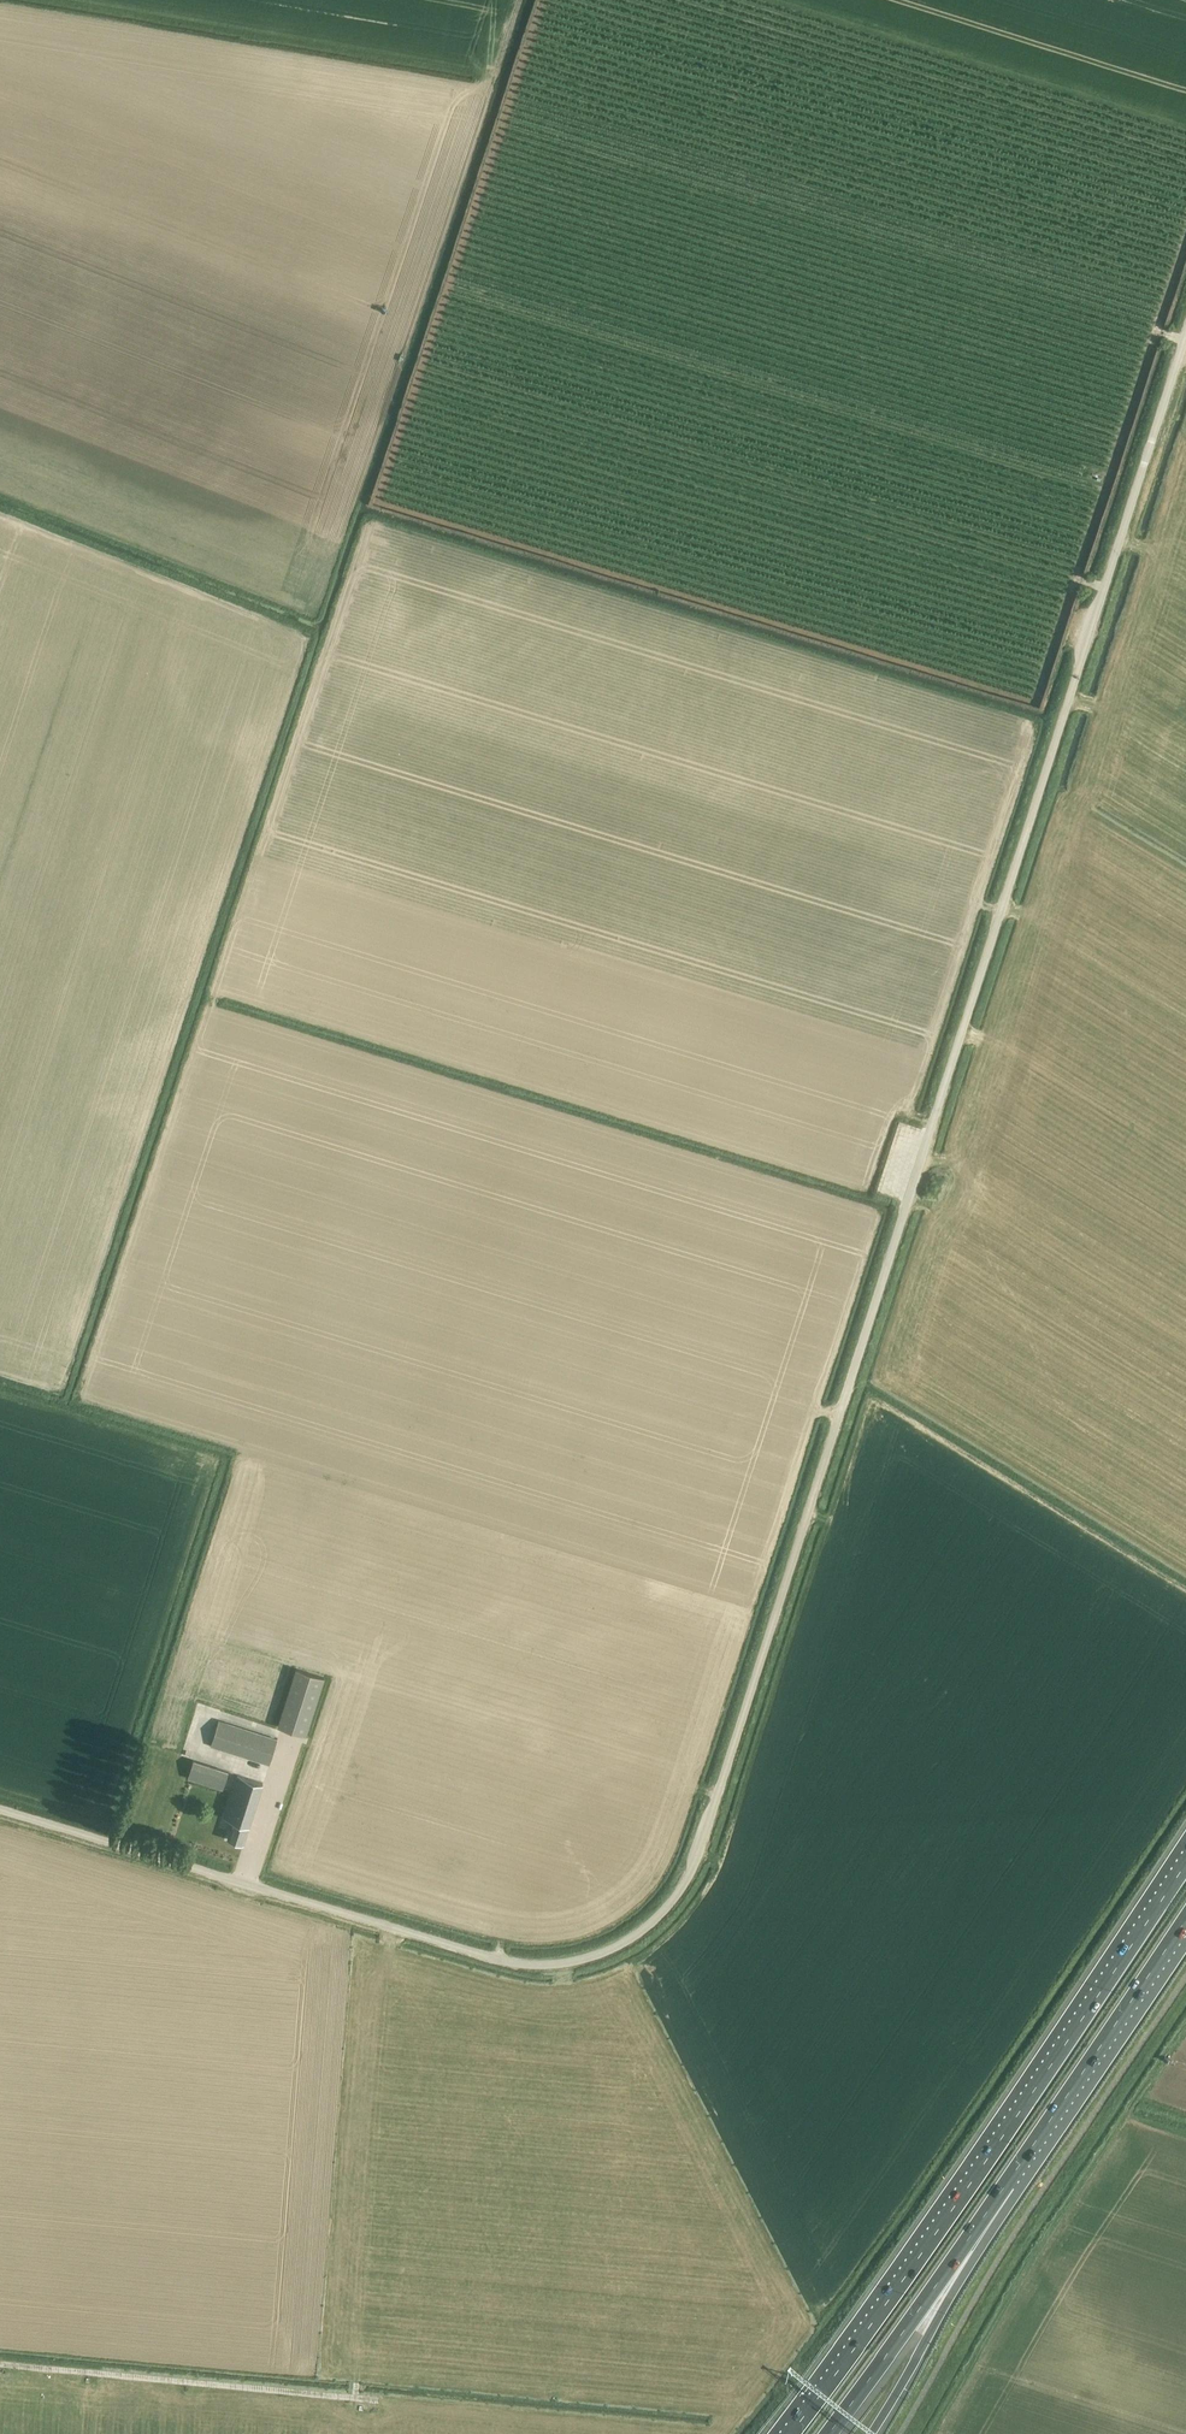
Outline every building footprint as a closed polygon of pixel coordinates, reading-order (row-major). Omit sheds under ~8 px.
[(296,1669),(296,1670),(278,1727),(307,1736),(325,1678),(296,1669)] [(277,1739),(220,1720),(211,1744),(269,1764),(277,1739)] [(188,1778),(224,1789),(229,1772),(194,1761),(188,1778)] [(237,1776),(228,1806),(224,1817),(234,1821),(228,1839),(244,1844),(247,1833),(262,1784),(237,1776)]
